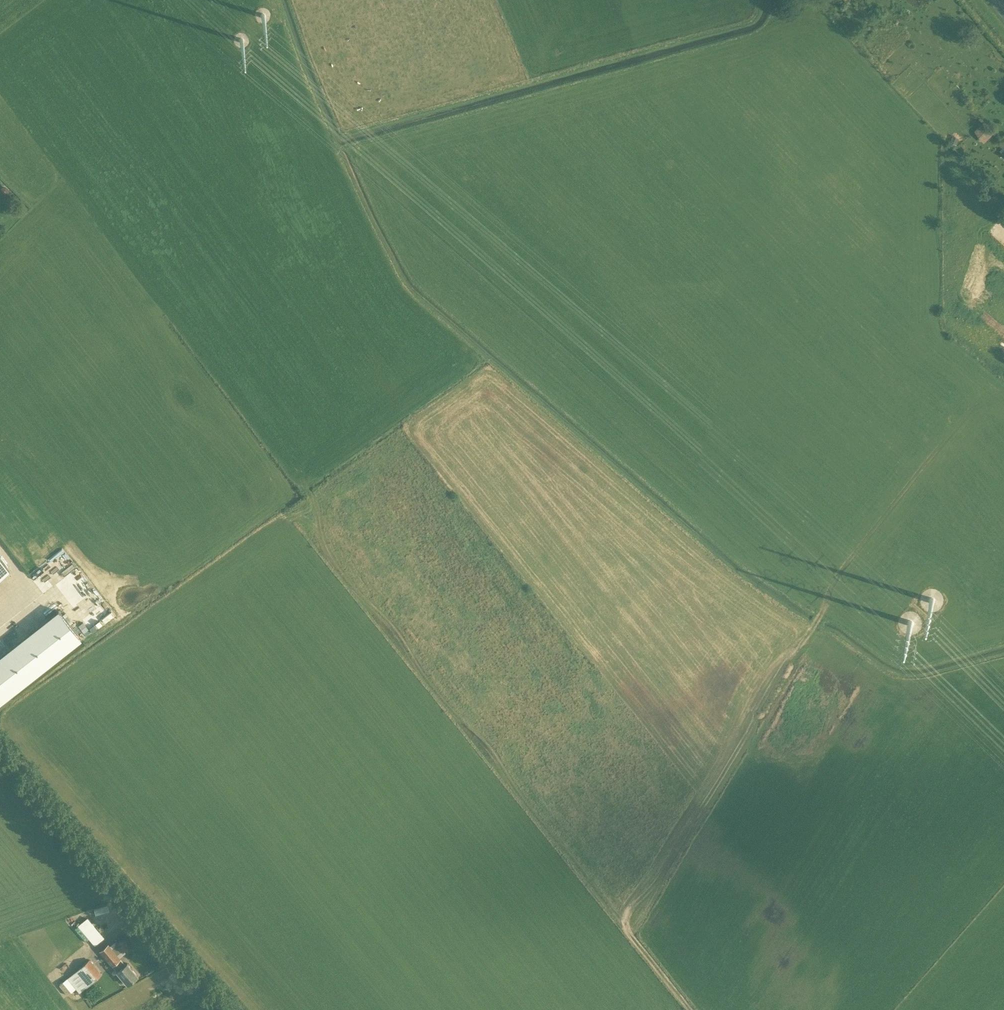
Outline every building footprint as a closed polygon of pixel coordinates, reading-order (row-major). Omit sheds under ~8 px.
[(985,139),(992,131),(983,122),(975,130),(985,139)] [(9,570),(0,558),(0,578),(9,570)] [(78,644),(55,615),(0,659),(0,705),(78,644)] [(75,924),(93,944),(102,936),(85,916),(75,924)] [(127,963),(125,964),(108,944),(100,951),(117,971),(116,971),(127,984),(138,976),(127,963)] [(79,993),(102,974),(89,959),(67,978),(68,978),(60,985),(68,993),(75,988),(79,993)]
